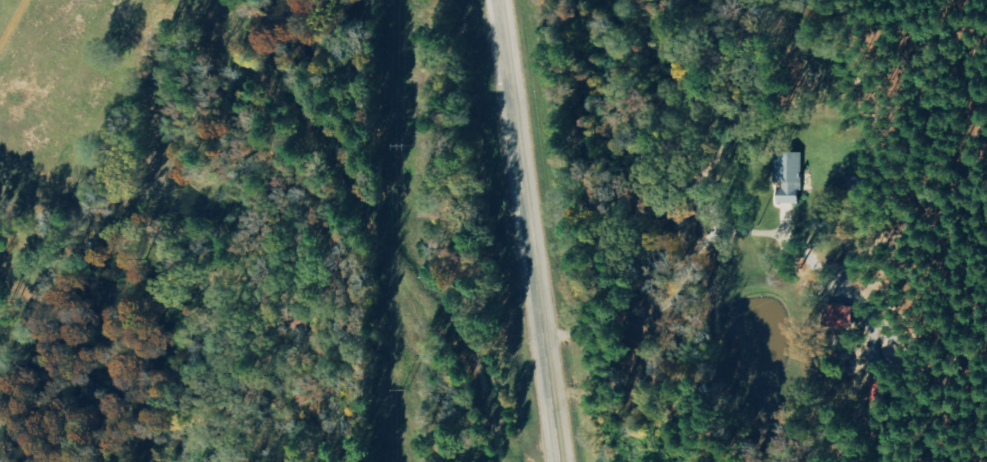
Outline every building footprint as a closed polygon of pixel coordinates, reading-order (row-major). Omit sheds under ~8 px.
[(800,152),(773,151),(772,185),(775,185),(775,203),(798,204),(800,152)] [(852,306),(825,305),(824,327),(851,328),(852,306)]
